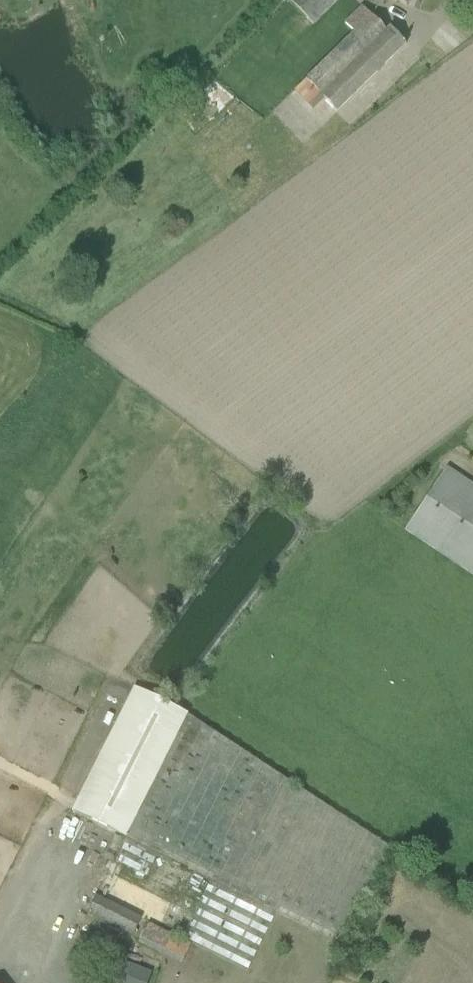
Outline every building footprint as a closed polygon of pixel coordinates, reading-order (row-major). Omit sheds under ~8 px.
[(312,25),(337,0),(288,0),(312,25)] [(345,24),(354,33),(371,16),(362,7),(345,24)] [(371,16),(354,33),(305,81),(336,113),(406,45),(390,29),(387,32),(371,16)] [(446,469),(405,530),(472,575),(472,487),(446,469)] [(125,837),(95,895),(141,918),(148,923),(191,943),(247,970),(276,913),(343,946),(392,850),(187,714),(133,687),(72,810),(125,837)] [(132,936),(141,918),(95,895),(86,913),(132,936)] [(148,923),(138,944),(181,965),(191,943),(148,923)] [(106,956),(96,982),(97,982),(146,982),(150,974),(106,956)] [(12,976),(0,972),(0,982),(10,982),(12,976)]
